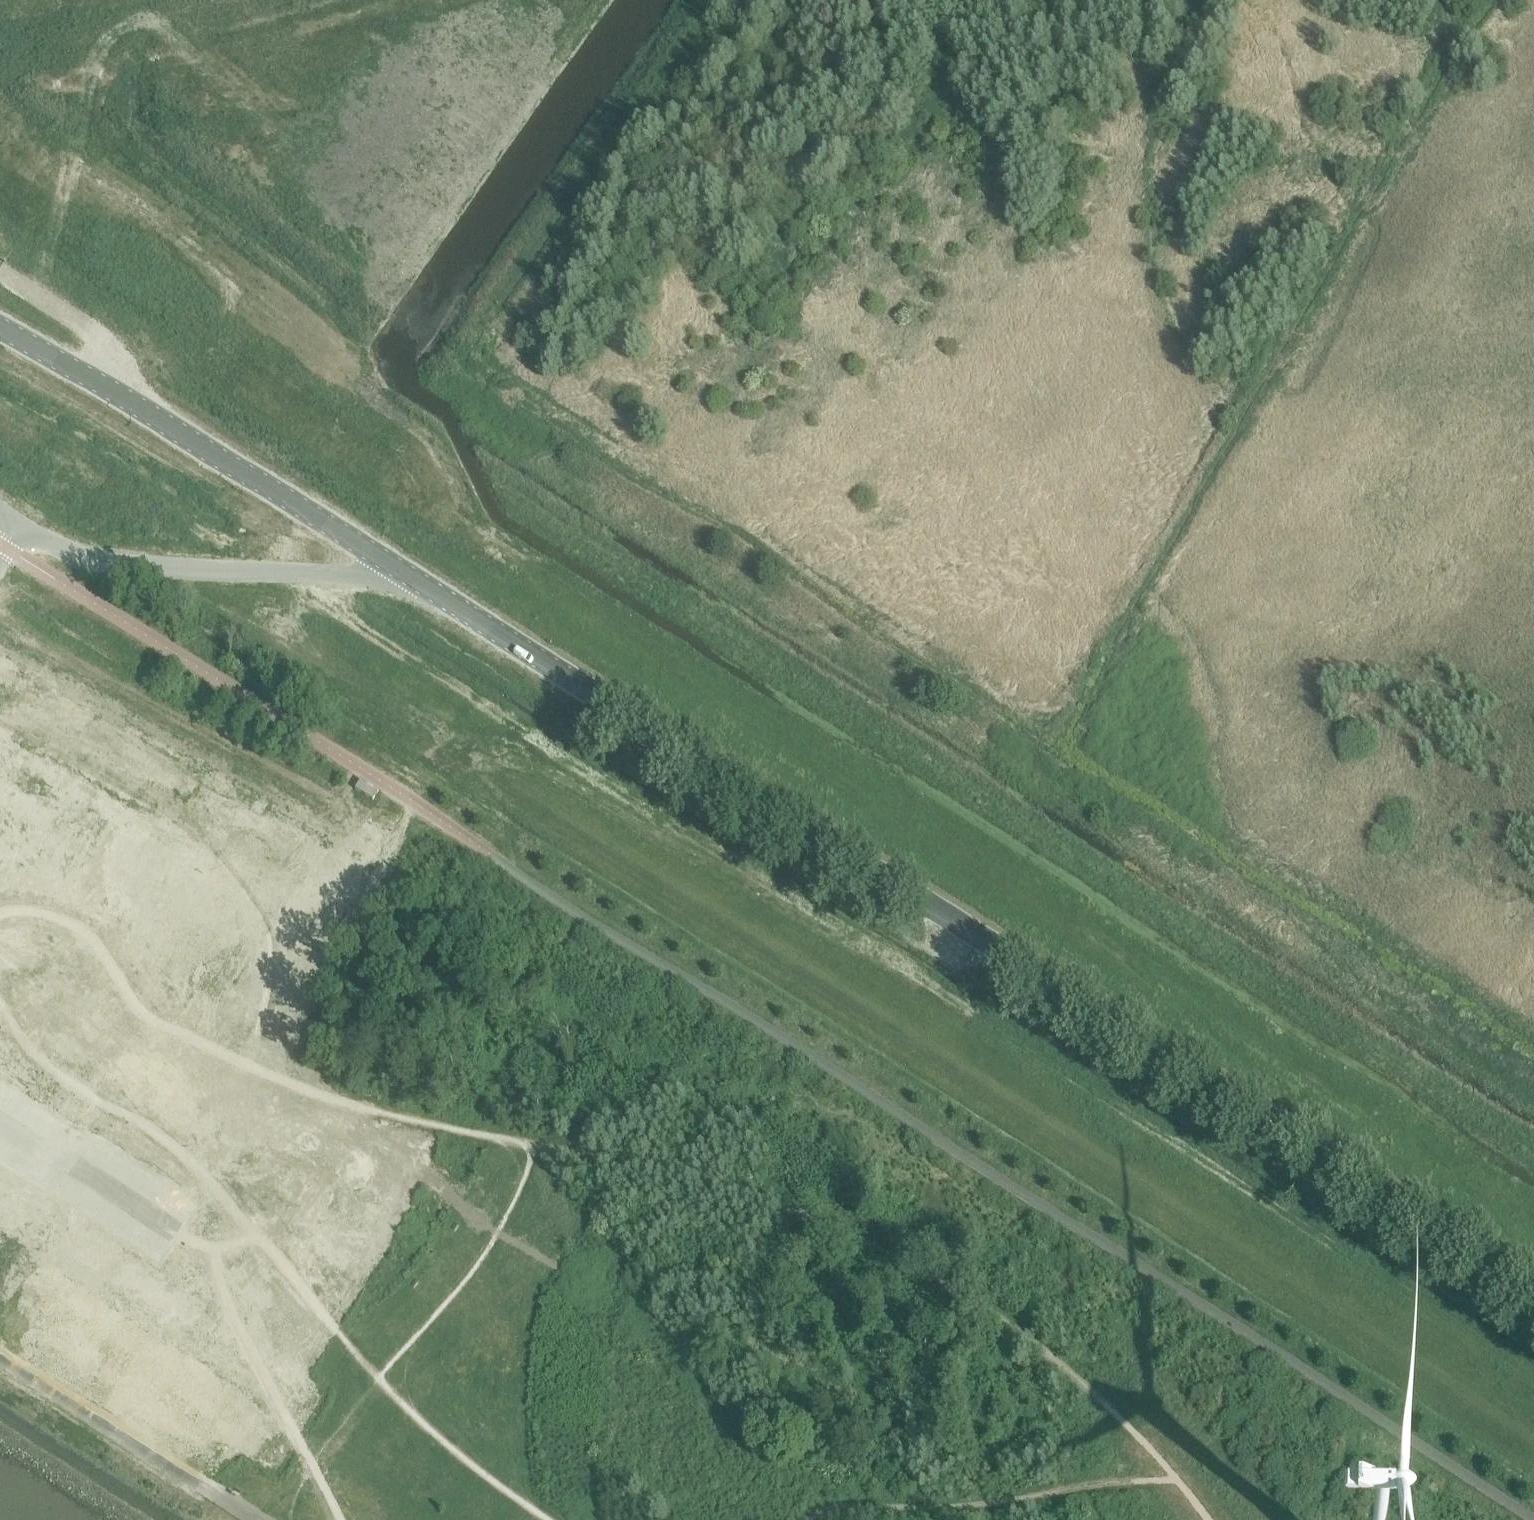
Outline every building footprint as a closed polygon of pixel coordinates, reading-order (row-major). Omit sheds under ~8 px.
[(361,781),(355,791),(373,802),(379,793),(361,781)]
